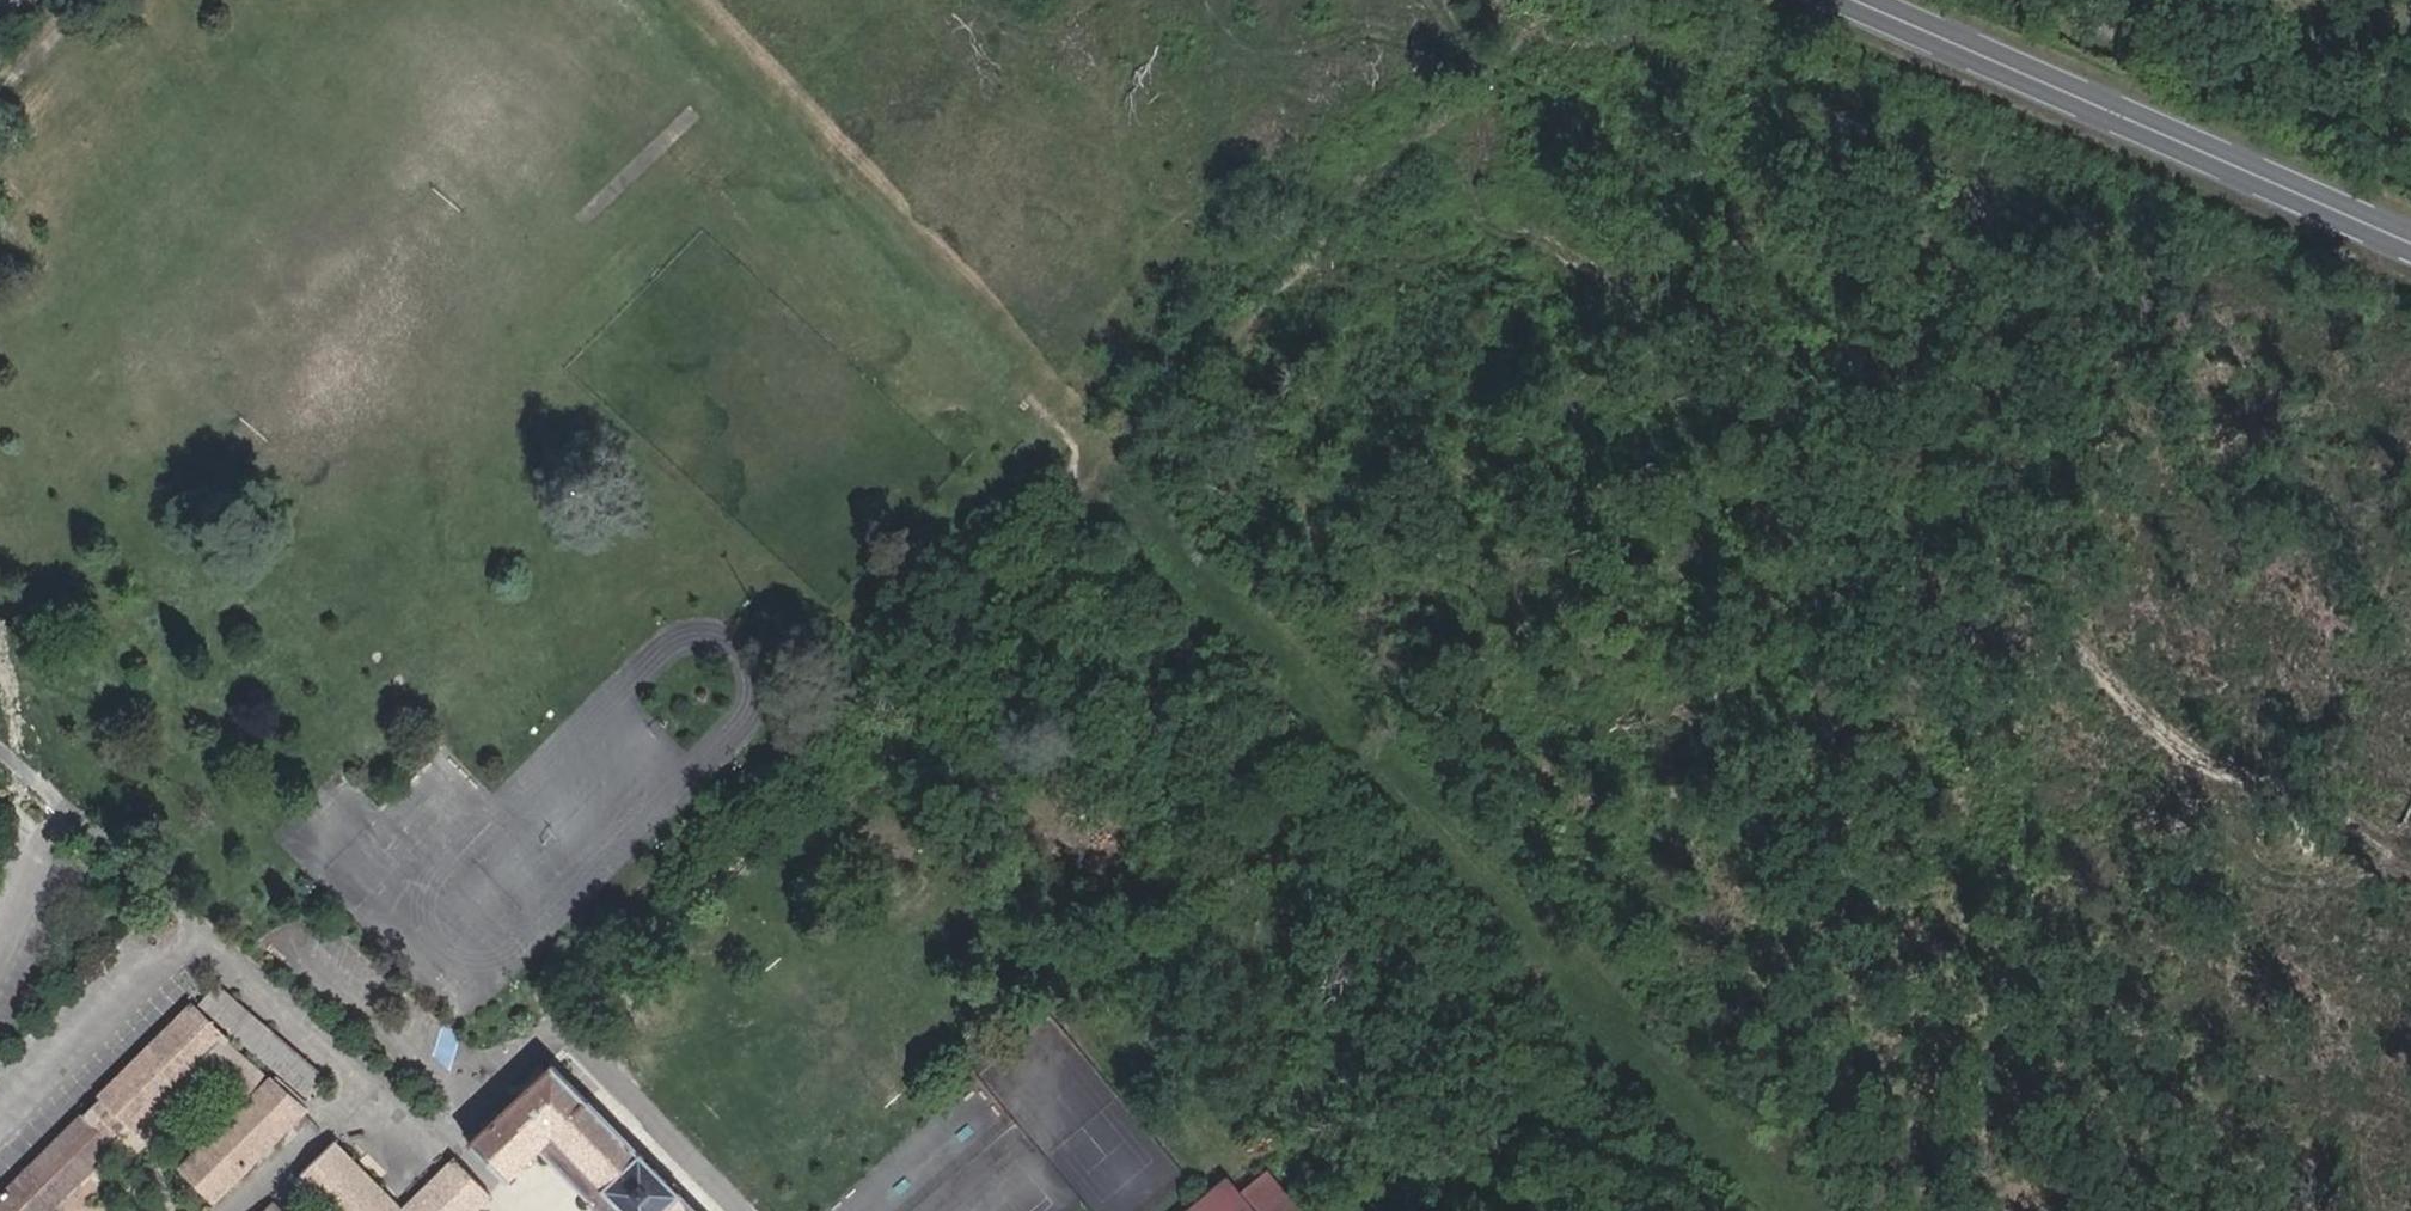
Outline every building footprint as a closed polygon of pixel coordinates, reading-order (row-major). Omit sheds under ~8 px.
[(218,986),(202,1003),(307,1096),(322,1077),(218,986)] [(53,1207),(114,1146),(109,1141),(125,1125),(130,1130),(199,1062),(247,1103),(183,1167),(215,1199),(304,1110),(187,1007),(97,1096),(98,1097),(21,1175),(53,1207)] [(553,1137),(626,1210),(695,1210),(551,1067),(470,1144),(508,1183),(540,1149),(553,1137)] [(553,1137),(540,1149),(591,1201),(590,1202),(598,1210),(626,1210),(553,1137)] [(334,1142),(298,1178),(331,1210),(400,1210),(402,1209),(334,1142)] [(490,1196),(453,1159),(402,1209),(400,1210),(475,1210),(490,1196)] [(1268,1171),(1241,1194),(1256,1210),(1301,1210),(1268,1171)] [(53,1207),(21,1175),(0,1195),(0,1210),(49,1210),(53,1207)] [(1241,1194),(1228,1178),(1188,1210),(1256,1210),(1241,1194)] [(272,1202),(263,1210),(281,1210),(272,1202)]
